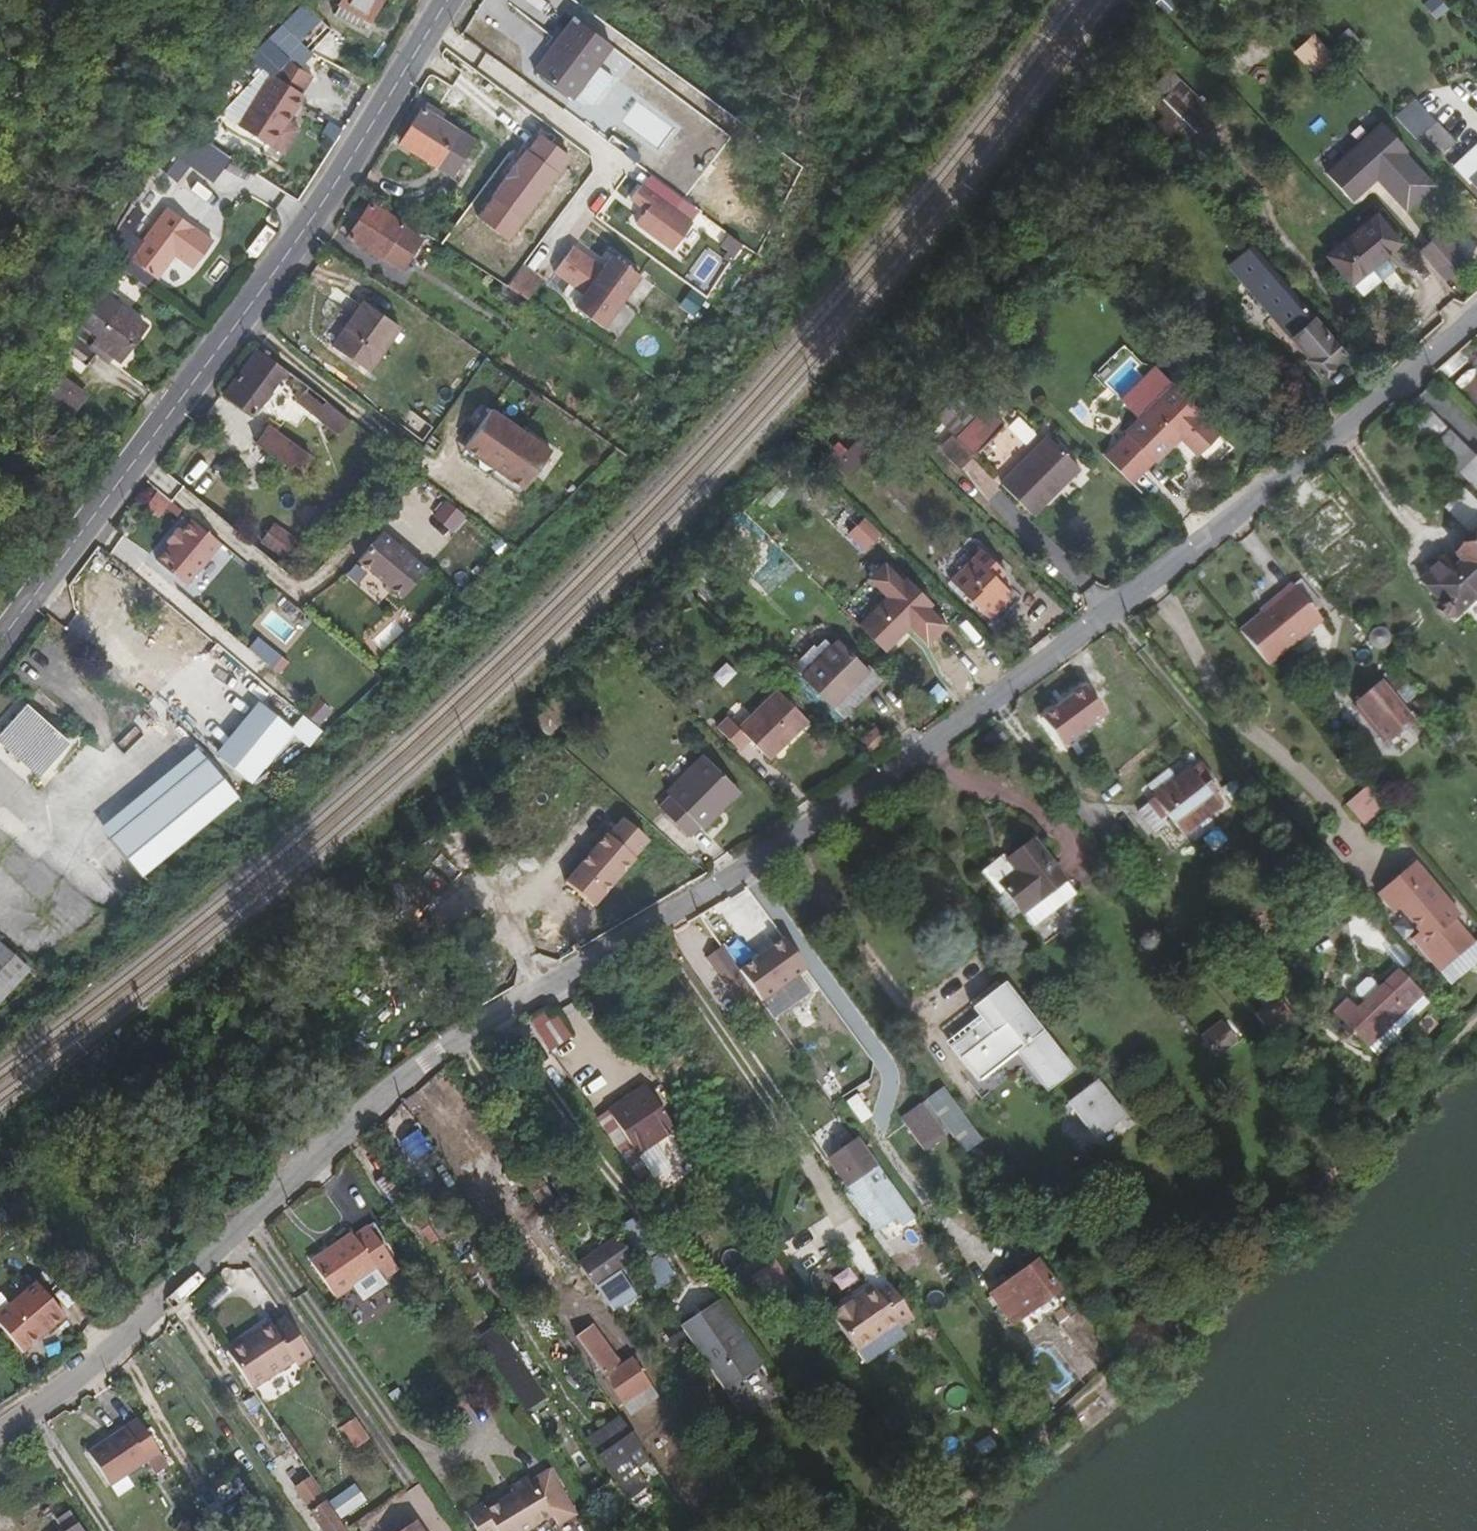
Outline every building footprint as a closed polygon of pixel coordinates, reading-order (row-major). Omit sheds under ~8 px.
[(376,0),(339,0),(337,3),(365,19),(376,0)] [(268,68),(318,17),(306,5),(253,54),(268,68)] [(310,51),(306,47),(328,26),(319,18),(288,50),(299,62),(310,51)] [(601,57),(607,50),(570,23),(557,40),(593,67),(601,57)] [(572,96),(593,67),(557,40),(531,75),(568,102),(572,96)] [(269,143),(303,91),(283,79),(299,62),(288,50),(269,70),(273,72),(239,124),(269,143)] [(609,79),(616,68),(601,57),(593,67),(609,79)] [(587,107),(609,79),(593,67),(572,96),(587,107)] [(455,168),(473,138),(423,107),(404,137),(455,168)] [(1393,158),(1402,150),(1376,122),(1320,174),(1346,202),(1365,184),(1363,182),(1369,176),(1401,211),(1428,185),(1405,160),(1399,165),(1393,158)] [(1455,147),(1439,128),(1435,132),(1452,150),(1455,147)] [(1452,150),(1435,132),(1428,138),(1444,156),(1452,150)] [(193,134),(172,172),(211,193),(231,155),(193,134)] [(478,217),(508,239),(570,157),(539,134),(478,217)] [(458,170),(476,140),(473,138),(455,168),(458,170)] [(1473,173),(1468,177),(1476,188),(1476,177),(1473,173)] [(687,219),(635,180),(625,193),(639,204),(630,216),(668,244),(687,219)] [(190,266),(212,239),(165,204),(126,253),(154,275),(173,252),(190,266)] [(399,270),(418,240),(423,232),(405,221),(403,225),(370,205),(349,239),(399,270)] [(1345,284),(1393,243),(1370,217),(1322,258),(1345,284)] [(424,243),(428,236),(423,232),(418,240),(424,243)] [(639,274),(612,253),(603,265),(577,245),(551,279),(605,319),(639,274)] [(1239,285),(1261,265),(1245,248),(1223,268),(1239,285)] [(545,274),(529,263),(514,283),(529,294),(545,274)] [(1339,351),(1261,265),(1239,285),(1305,358),(1302,360),(1317,377),(1328,366),(1325,363),(1339,351)] [(520,307),(527,296),(512,287),(505,298),(520,307)] [(366,367),(400,322),(365,296),(332,341),(366,367)] [(531,314),(537,303),(527,296),(520,307),(531,314)] [(117,357),(143,324),(118,305),(93,338),(78,327),(63,346),(85,363),(95,350),(106,358),(111,352),(117,357)] [(251,414),(285,371),(258,349),(224,393),(251,414)] [(1214,432),(1196,414),(1197,412),(1166,381),(1128,418),(1159,449),(1173,436),(1191,454),(1214,432)] [(324,406),(306,392),(297,404),(315,418),(324,406)] [(551,450),(491,408),(465,445),(480,456),(483,452),(497,462),(499,459),(512,468),(507,476),(524,488),(551,450)] [(966,458),(997,427),(981,410),(950,440),(966,458)] [(1447,431),(1427,410),(1410,426),(1431,447),(1447,431)] [(1124,478),(1147,455),(1150,458),(1159,449),(1128,418),(1119,428),(1122,431),(1126,435),(1103,458),(1124,478)] [(299,453),(268,428),(255,444),(286,469),(299,453)] [(1103,458),(1126,435),(1122,431),(1099,453),(1103,458)] [(837,472),(860,448),(849,438),(826,461),(837,472)] [(1027,516),(1074,469),(1043,438),(996,485),(1027,516)] [(497,462),(483,452),(480,456),(465,445),(460,453),(519,495),(524,488),(507,476),(512,468),(499,459),(497,462)] [(1473,492),(1476,488),(1476,452),(1476,451),(1455,473),(1473,492)] [(1465,532),(1476,520),(1476,504),(1461,488),(1441,509),(1465,532)] [(159,494),(148,507),(160,517),(171,504),(159,494)] [(174,576),(196,542),(211,553),(220,543),(190,518),(180,531),(176,527),(165,540),(169,544),(155,560),(174,576)] [(881,534),(864,518),(849,533),(866,549),(881,534)] [(279,559),(291,544),(270,527),(258,542),(279,559)] [(404,597),(428,569),(384,531),(360,559),(404,597)] [(1476,531),(1452,555),(1460,563),(1453,569),(1442,558),(1419,581),(1437,600),(1434,603),(1433,609),(1440,616),(1446,615),(1449,612),(1452,615),(1469,599),(1476,607),(1476,532),(1476,531)] [(184,585),(211,553),(196,542),(174,576),(184,585)] [(1004,588),(990,575),(997,567),(971,542),(941,573),(981,612),(1004,588)] [(935,604),(887,559),(869,578),(889,598),(859,629),(887,656),(911,632),(926,646),(948,625),(931,608),(935,604)] [(1265,662),(1321,617),(1291,580),(1277,591),(1281,597),(1263,612),(1261,609),(1237,628),(1265,662)] [(1263,612),(1281,597),(1277,591),(1258,606),(1261,609),(1263,612)] [(250,635),(235,659),(274,683),(289,659),(250,635)] [(832,703),(866,669),(836,639),(801,673),(832,703)] [(1060,717),(1104,686),(1092,669),(1048,700),(1060,717)] [(1415,721),(1379,683),(1351,709),(1387,747),(1415,721)] [(807,720),(777,690),(739,727),(728,716),(717,727),(739,749),(750,738),(769,757),(807,720)] [(25,702),(0,728),(0,742),(34,775),(66,742),(25,702)] [(117,739),(140,760),(174,722),(152,702),(117,739)] [(293,734),(259,706),(219,756),(253,784),(293,734)] [(232,797),(194,752),(176,768),(182,775),(109,837),(141,875),(232,797)] [(707,809),(730,784),(702,756),(665,795),(668,798),(658,809),(683,834),(693,823),(697,827),(711,813),(707,809)] [(1215,804),(1201,786),(1210,778),(1196,761),(1144,804),(1156,820),(1163,814),(1180,834),(1215,804)] [(711,813),(735,788),(730,784),(707,809),(711,813)] [(1367,787),(1347,804),(1365,826),(1385,810),(1367,787)] [(650,840),(620,814),(563,877),(593,903),(650,840)] [(1021,916),(1064,883),(1033,842),(1007,861),(1016,873),(999,887),(1021,916)] [(1422,869),(1405,849),(1394,859),(1411,879),(1422,869)] [(1444,894),(1422,869),(1411,879),(1394,859),(1367,881),(1385,902),(1390,897),(1411,921),(1403,929),(1408,935),(1440,908),(1460,936),(1466,931),(1446,908),(1447,907),(1439,898),(1444,894)] [(1451,903),(1444,894),(1439,898),(1447,907),(1451,903)] [(1460,936),(1440,908),(1408,935),(1421,950),(1429,943),(1439,955),(1460,936)] [(809,965),(784,930),(742,961),(767,995),(809,965)] [(1431,962),(1440,972),(1476,940),(1468,930),(1466,931),(1460,936),(1439,955),(1431,962)] [(1439,955),(1429,943),(1421,950),(1431,962),(1439,955)] [(0,957),(0,979),(8,987),(20,976),(0,957)] [(1427,999),(1397,968),(1380,985),(1402,1007),(1366,1042),(1374,1050),(1427,999)] [(8,987),(0,979),(0,996),(8,987)] [(1069,1067),(1002,981),(971,1006),(979,1016),(947,1041),(976,1079),(1015,1049),(1044,1086),(1069,1067)] [(1366,1042),(1402,1007),(1380,985),(1357,1007),(1354,1010),(1344,1000),(1334,1010),(1344,1020),(1340,1023),(1347,1031),(1351,1027),(1366,1042)] [(1299,1028),(1274,996),(1251,1014),(1275,1046),(1299,1028)] [(1357,1007),(1347,997),(1344,1000),(1354,1010),(1357,1007)] [(1124,1116),(1093,1077),(1066,1099),(1097,1138),(1124,1116)] [(671,1127),(641,1081),(627,1091),(630,1096),(621,1102),(618,1097),(603,1106),(633,1152),(671,1127)] [(960,1112),(943,1086),(929,1096),(946,1121),(960,1112)] [(630,1096),(627,1091),(618,1097),(621,1102),(630,1096)] [(135,1102),(128,1094),(122,1100),(130,1108),(135,1102)] [(950,1131),(927,1099),(901,1118),(924,1150),(950,1131)] [(116,1121),(130,1108),(122,1100),(108,1113),(116,1121)] [(110,1133),(116,1121),(108,1113),(99,1122),(110,1133)] [(103,1140),(110,1133),(99,1122),(92,1129),(103,1140)] [(878,1167),(856,1137),(826,1158),(847,1189),(878,1167)] [(878,1229),(906,1208),(889,1183),(860,1203),(878,1229)] [(399,1266),(369,1223),(354,1233),(352,1231),(311,1259),(335,1295),(352,1284),(377,1266),(384,1276),(399,1266)] [(631,1257),(615,1234),(577,1259),(594,1283),(631,1257)] [(1014,1320),(1057,1290),(1035,1259),(992,1289),(1014,1320)] [(651,1275),(664,1288),(675,1278),(662,1265),(651,1275)] [(389,1284),(384,1276),(377,1266),(352,1284),(363,1301),(389,1284)] [(873,1291),(898,1325),(912,1315),(887,1281),(873,1291)] [(858,1353),(898,1325),(873,1291),(869,1283),(828,1312),(858,1353)] [(21,1354),(62,1318),(34,1287),(0,1317),(0,1329),(21,1354)] [(735,1328),(714,1298),(704,1305),(725,1335),(735,1328)] [(691,1333),(708,1322),(698,1309),(682,1320),(691,1333)] [(312,1352),(286,1314),(273,1322),(270,1317),(226,1347),(252,1385),(296,1355),(299,1360),(312,1352)] [(545,1391),(513,1344),(496,1357),(528,1403),(545,1391)] [(656,1395),(629,1354),(603,1372),(630,1412),(656,1395)] [(643,1452),(619,1416),(588,1437),(626,1492),(646,1479),(633,1459),(643,1452)] [(168,1468),(136,1420),(86,1453),(108,1487),(145,1462),(155,1477),(168,1468)] [(577,1505),(550,1462),(532,1473),(553,1507),(559,1516),(577,1505)] [(553,1507),(532,1473),(529,1470),(510,1482),(514,1489),(490,1504),(483,1508),(479,1502),(469,1509),(483,1530),(486,1530),(496,1524),(500,1530),(516,1530),(553,1507)] [(310,1509),(328,1497),(312,1473),(296,1484),(304,1496),(302,1497),(310,1509)] [(328,1497),(310,1509),(325,1530),(345,1530),(349,1528),(328,1497)] [(490,1504),(486,1498),(479,1502),(483,1508),(490,1504)] [(69,1513),(57,1520),(63,1530),(80,1530),(69,1513)] [(415,1518),(397,1530),(424,1530),(415,1518)]
